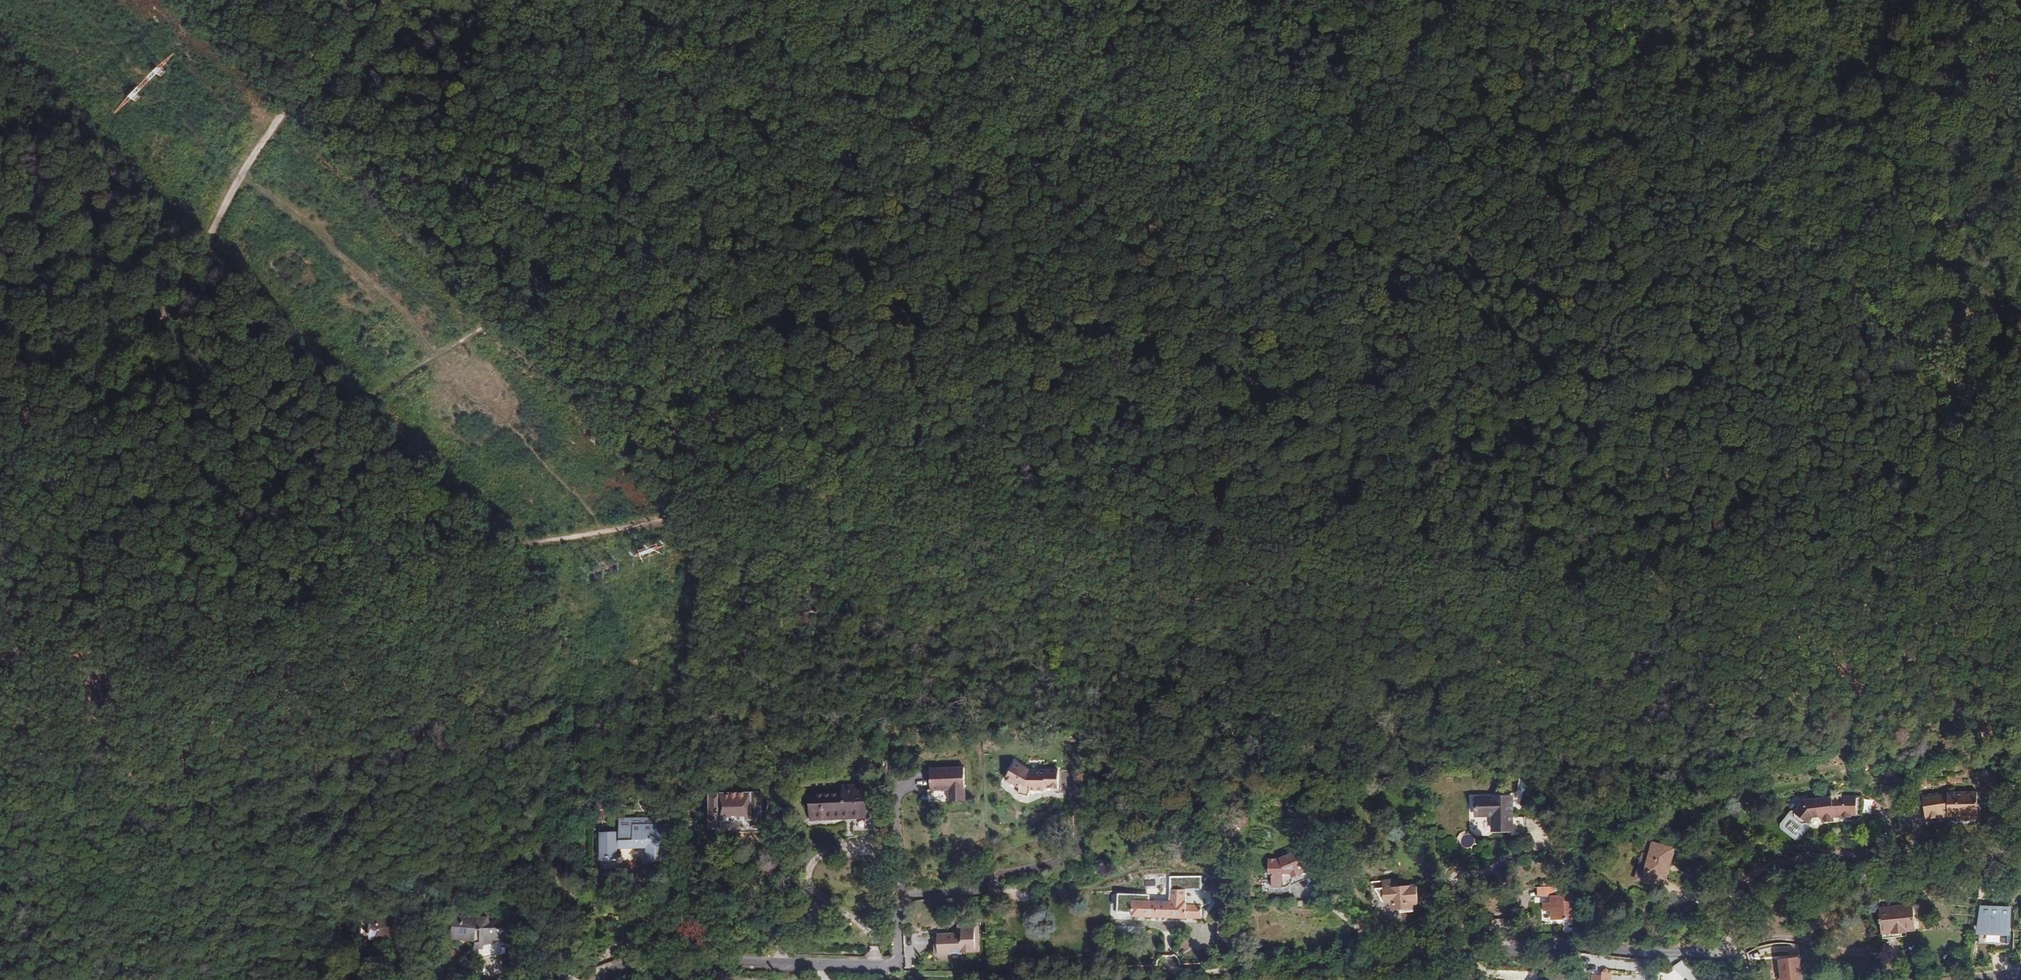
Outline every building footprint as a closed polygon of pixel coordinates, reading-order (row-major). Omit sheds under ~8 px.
[(1015,762),(1006,779),(1020,787),(1019,794),(1029,796),(1031,790),(1046,790),(1046,788),(1059,788),(1059,770),(1030,770),(1015,762)] [(964,767),(930,769),(931,790),(950,789),(950,801),(965,801),(964,767)] [(783,782),(783,770),(775,770),(775,782),(783,782)] [(855,790),(855,787),(843,787),(843,793),(810,794),(811,819),(853,818),(854,833),(877,833),(876,817),(868,817),(866,790),(855,790)] [(761,792),(710,794),(711,828),(721,828),(721,820),(751,819),(752,827),(762,826),(761,792)] [(1938,793),(1922,795),(1925,819),(1947,816),(1962,816),(1965,820),(1973,820),(1976,816),(1978,816),(1978,792),(1947,792),(1947,794),(1939,795),(1938,793)] [(1512,830),(1512,796),(1475,797),(1475,815),(1493,814),(1493,831),(1512,830)] [(1782,824),(1783,827),(1797,838),(1800,837),(1809,826),(1809,824),(1814,818),(1821,817),(1822,822),(1835,821),(1834,818),(1834,816),(1841,816),(1841,817),(1851,816),(1851,815),(1862,815),(1862,796),(1841,796),(1841,798),(1831,798),(1831,797),(1803,800),(1795,812),(1792,812),(1782,824)] [(1873,815),(1874,802),(1866,802),(1865,815),(1873,815)] [(1220,823),(1234,822),(1234,814),(1219,814),(1220,823)] [(664,839),(670,839),(669,824),(656,824),(656,817),(618,818),(620,841),(618,841),(617,831),(600,832),(601,860),(618,859),(618,848),(647,847),(647,857),(655,857),(655,862),(663,862),(663,848),(664,848),(664,839)] [(784,843),(781,840),(776,841),(773,844),(774,852),(777,854),(781,854),(783,851),(784,843)] [(1661,866),(1668,868),(1673,849),(1654,844),(1651,854),(1644,853),(1638,876),(1657,881),(1659,875),(1661,866)] [(1280,859),(1269,859),(1269,874),(1272,874),(1272,887),(1284,888),(1284,887),(1284,886),(1285,886),(1286,885),(1288,884),(1289,883),(1291,882),(1292,880),(1293,878),(1294,878),(1309,872),(1304,860),(1308,859),(1303,849),(1280,859)] [(1666,877),(1668,868),(1661,866),(1659,875),(1666,877)] [(1201,876),(1188,876),(1188,892),(1201,891),(1201,876)] [(1286,886),(1289,885),(1291,883),(1293,881),(1293,879),(1294,878),(1293,878),(1292,880),(1291,882),(1289,883),(1288,884),(1286,885),(1285,886),(1284,886),(1284,887),(1286,886)] [(1100,879),(1091,879),(1091,880),(1092,889),(1100,889),(1100,879)] [(1156,880),(1145,880),(1145,887),(1156,888),(1156,880)] [(1396,880),(1371,882),(1384,903),(1391,902),(1392,911),(1401,910),(1402,912),(1414,911),(1413,904),(1418,904),(1417,885),(1397,886),(1396,880)] [(1186,905),(1187,891),(1163,891),(1163,896),(1155,896),(1155,901),(1146,901),(1146,896),(1136,896),(1135,900),(1132,900),(1132,916),(1186,918),(1202,918),(1202,905),(1186,905)] [(1916,929),(1913,905),(1892,907),(1891,897),(1879,898),(1882,926),(1894,925),(1895,928),(1897,928),(1898,933),(1907,932),(1907,930),(1916,929)] [(1552,920),(1575,919),(1574,903),(1566,903),(1566,902),(1551,903),(1552,920)] [(691,925),(690,903),(682,904),(683,925),(691,925)] [(2013,906),(1984,904),(1980,933),(2015,935),(2013,906)] [(467,932),(466,940),(476,940),(477,945),(511,937),(508,927),(512,925),(510,918),(490,923),(488,918),(477,917),(478,914),(458,912),(456,931),(467,932)] [(405,916),(369,917),(369,938),(406,937),(405,916)] [(978,934),(975,934),(975,925),(961,925),(962,934),(938,935),(938,953),(963,952),(963,950),(979,949),(978,934)] [(455,939),(466,940),(467,932),(456,931),(455,939)] [(677,944),(692,943),(692,931),(681,931),(676,932),(677,944)] [(1780,960),(1783,979),(1803,979),(1800,957),(1780,960)]
